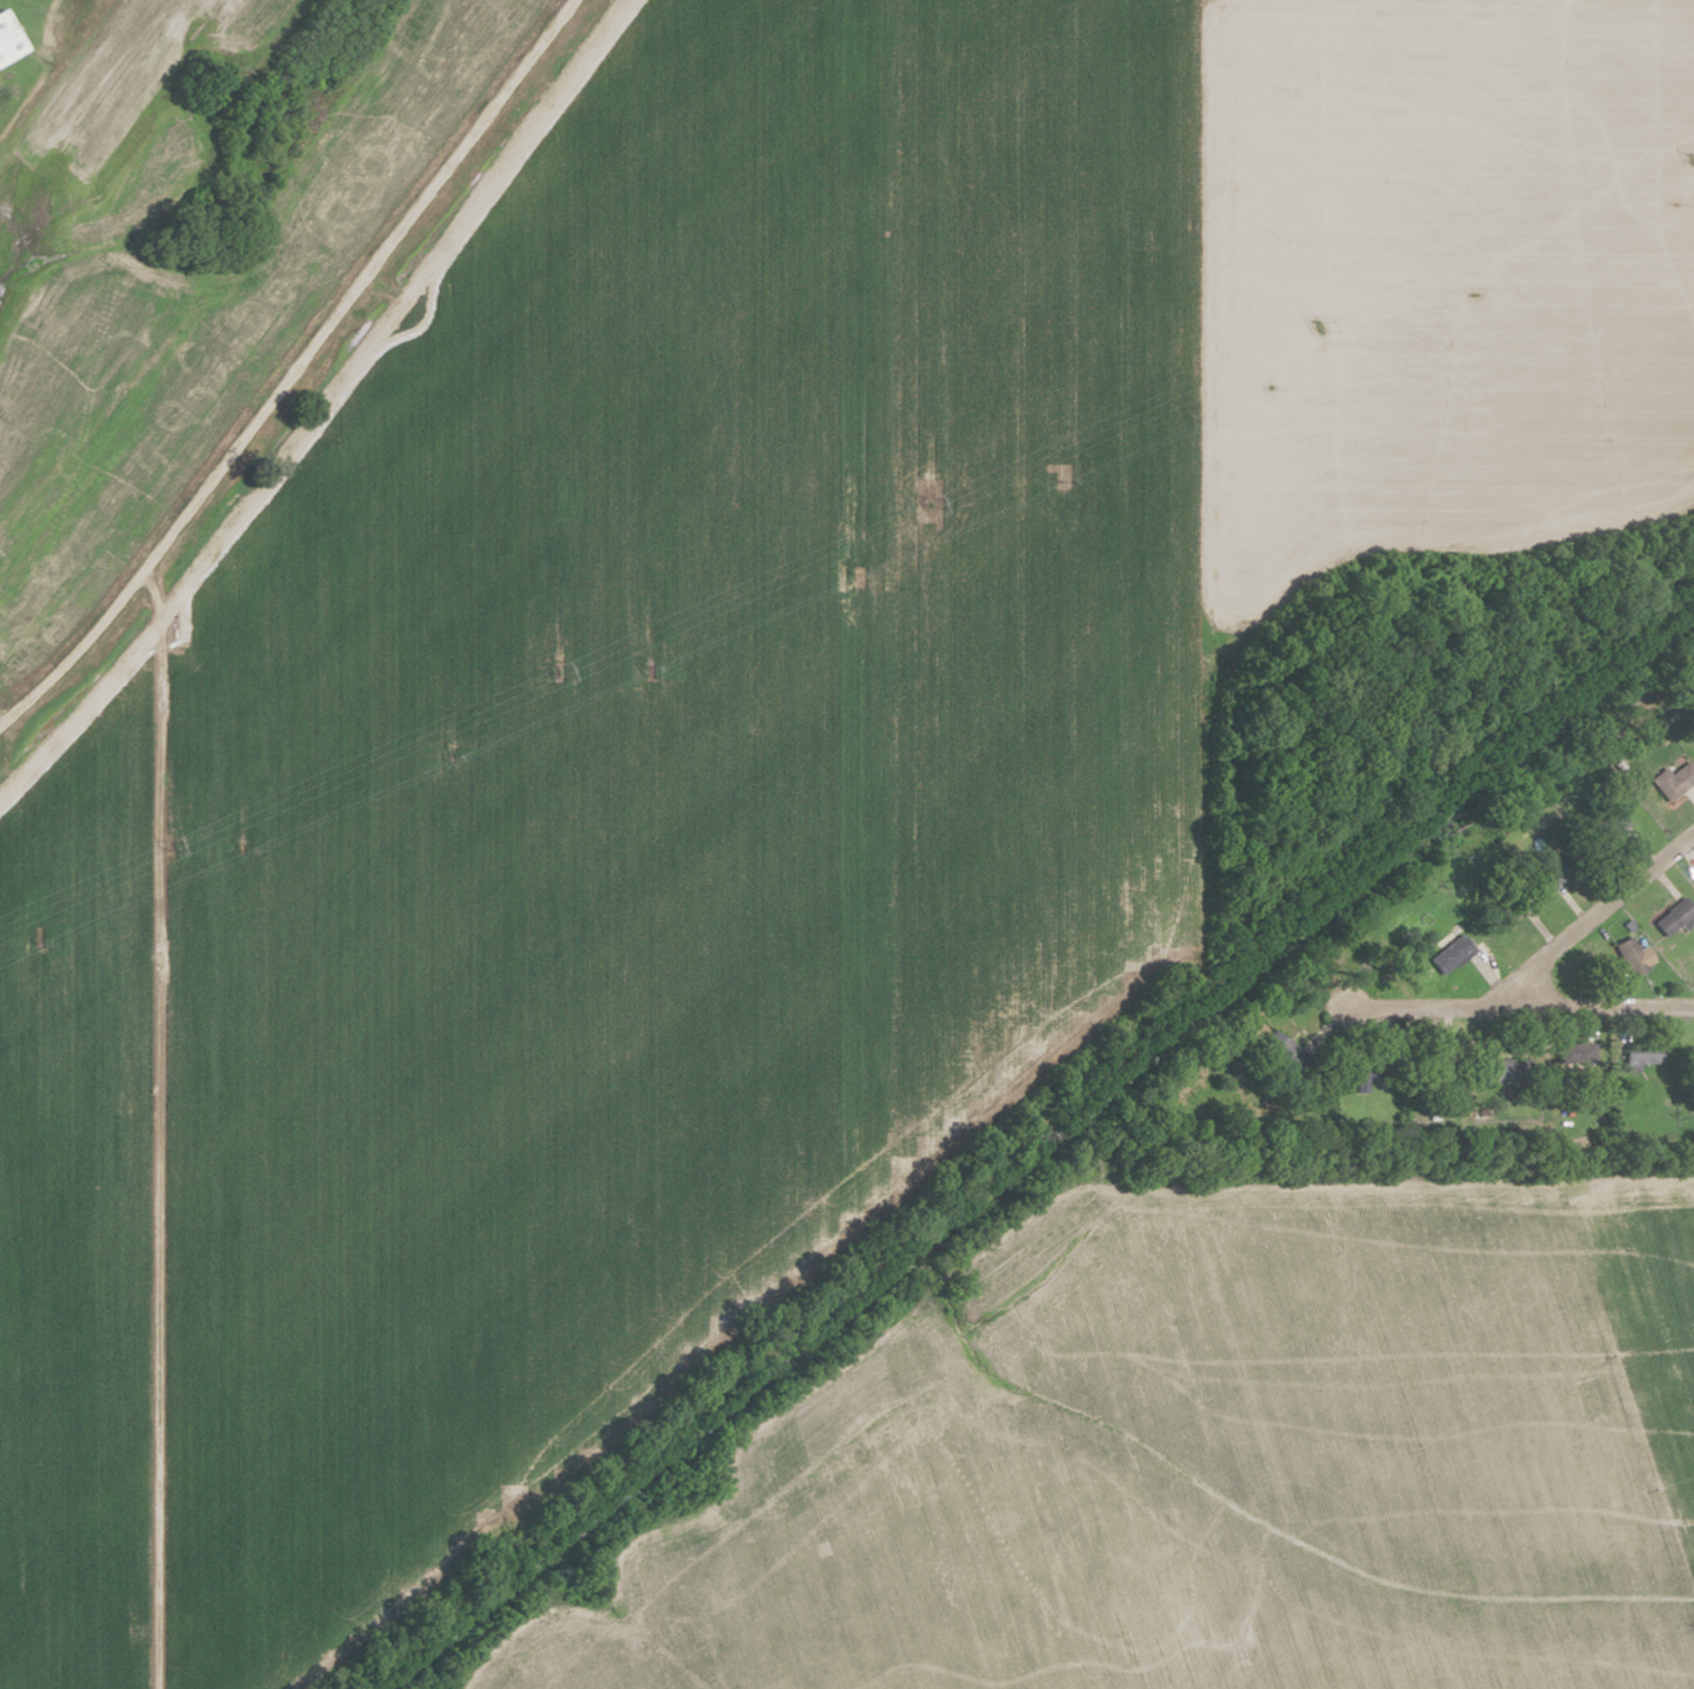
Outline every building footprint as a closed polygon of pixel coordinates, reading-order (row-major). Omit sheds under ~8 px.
[(27,49),(3,8),(0,10),(0,64),(27,49)] [(1663,804),(1693,780),(1693,772),(1685,761),(1668,774),(1663,767),(1645,781),(1663,804)] [(1693,913),(1681,897),(1650,922),(1663,938),(1693,913)] [(1451,929),(1433,945),(1453,968),(1471,951),(1451,929)] [(1627,978),(1645,968),(1627,936),(1609,945),(1627,978)] [(1258,1044),(1287,1076),(1305,1059),(1275,1028),(1258,1044)] [(1622,1069),(1636,1069),(1636,1064),(1658,1064),(1658,1043),(1622,1043),(1622,1069)] [(1591,1044),(1557,1044),(1557,1065),(1591,1065),(1591,1044)] [(1474,1058),(1474,1081),(1526,1081),(1526,1058),(1474,1058)] [(1374,1082),(1374,1063),(1353,1063),(1353,1094),(1366,1094),(1366,1082),(1374,1082)]
